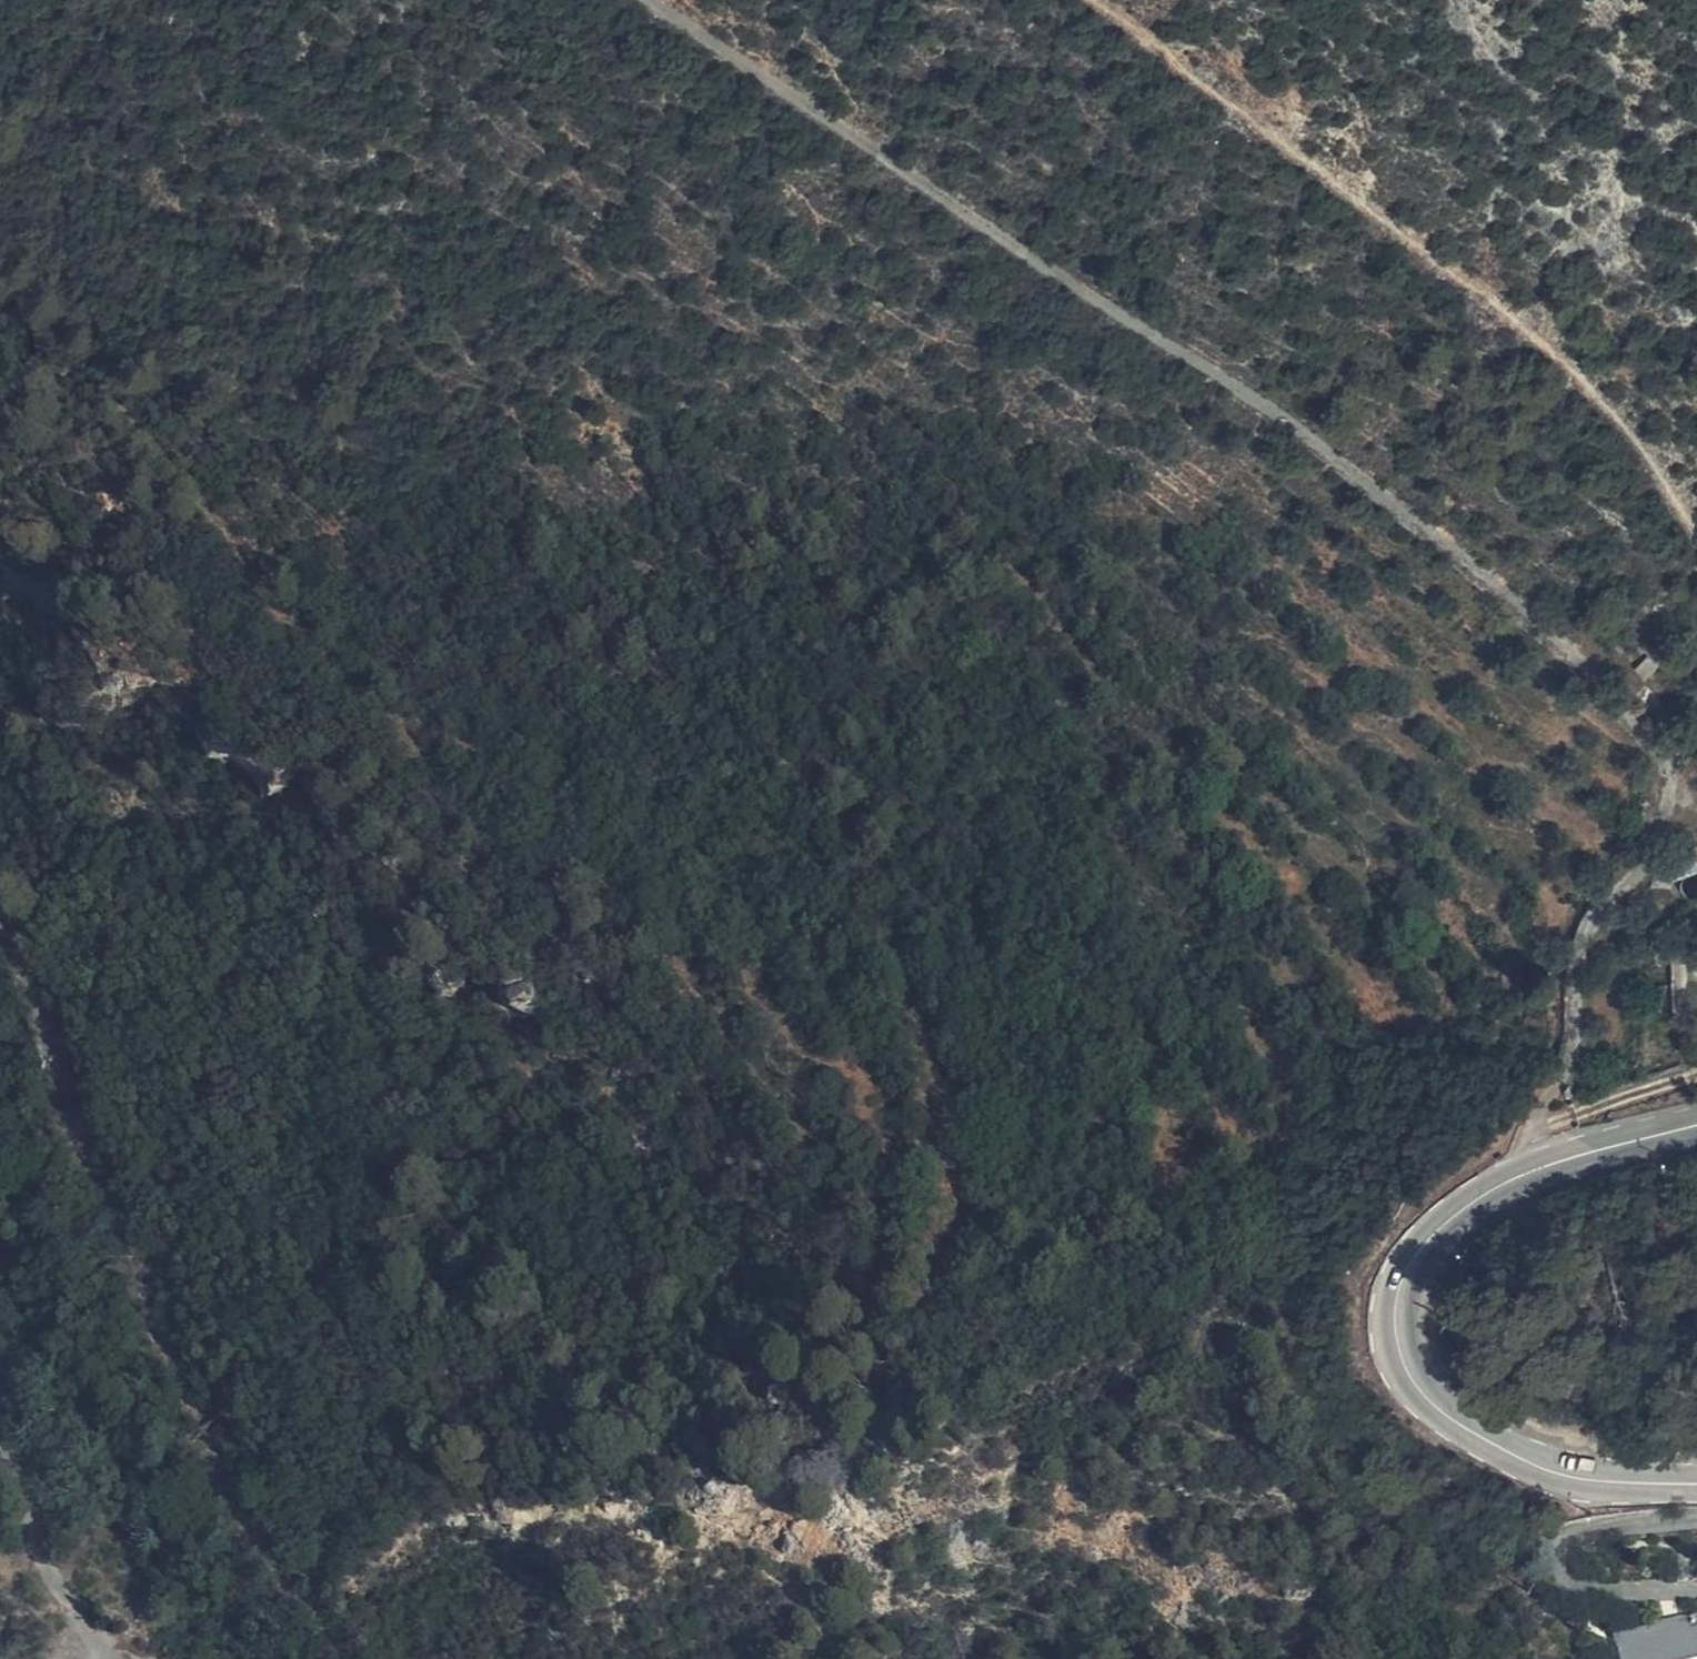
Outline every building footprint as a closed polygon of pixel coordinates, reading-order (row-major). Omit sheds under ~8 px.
[(1615,1625),(1624,1658),(1679,1658),(1696,1655),(1696,1611),(1615,1625)]
